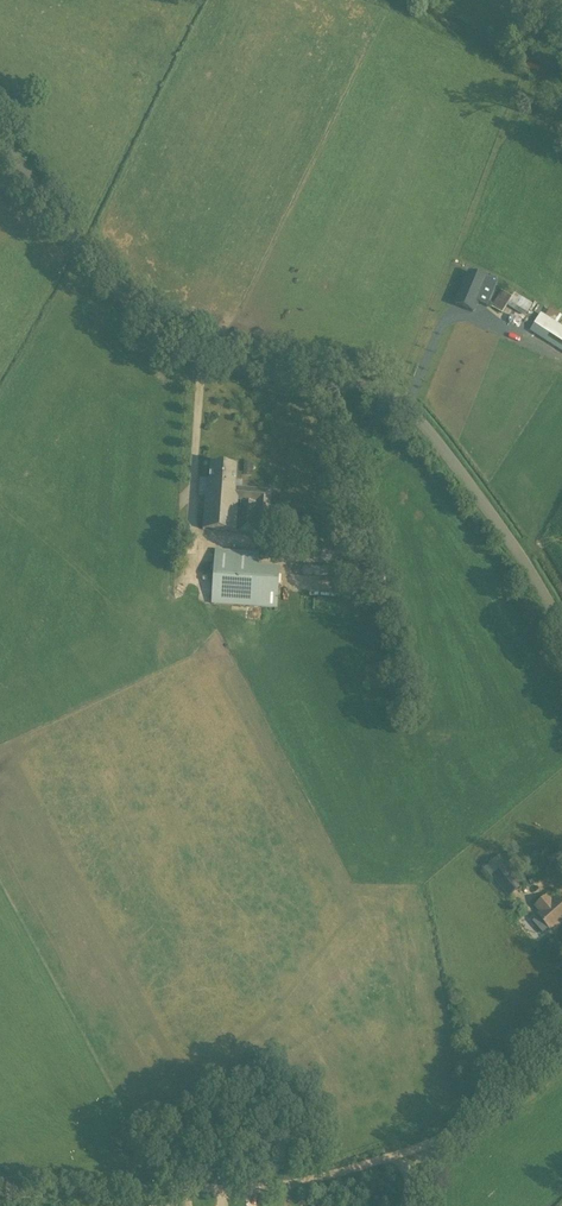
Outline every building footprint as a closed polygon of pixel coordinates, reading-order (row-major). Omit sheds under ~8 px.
[(456,304),(474,311),(478,300),(473,298),(481,276),(468,271),(456,304)] [(507,305),(525,317),(532,304),(515,293),(512,297),(502,290),(491,306),(502,313),(507,305)] [(561,352),(561,327),(541,314),(530,331),(561,352)] [(236,532),(238,500),(241,500),(239,533),(256,533),(268,534),(271,490),(242,488),(243,481),(242,481),(242,473),(236,473),(237,465),(211,463),(210,483),(201,483),(201,488),(206,488),(204,530),(236,532)] [(243,476),(252,477),(253,464),(244,464),(243,476)] [(259,566),(259,552),(215,550),(212,603),(277,608),(280,567),(259,566)] [(486,869),(508,897),(524,883),(502,856),(486,869)] [(554,876),(561,873),(561,856),(548,861),(554,876)] [(552,930),(553,931),(560,924),(559,922),(561,920),(561,904),(557,898),(553,901),(548,894),(534,906),(540,914),(538,915),(551,931),(552,930)]
